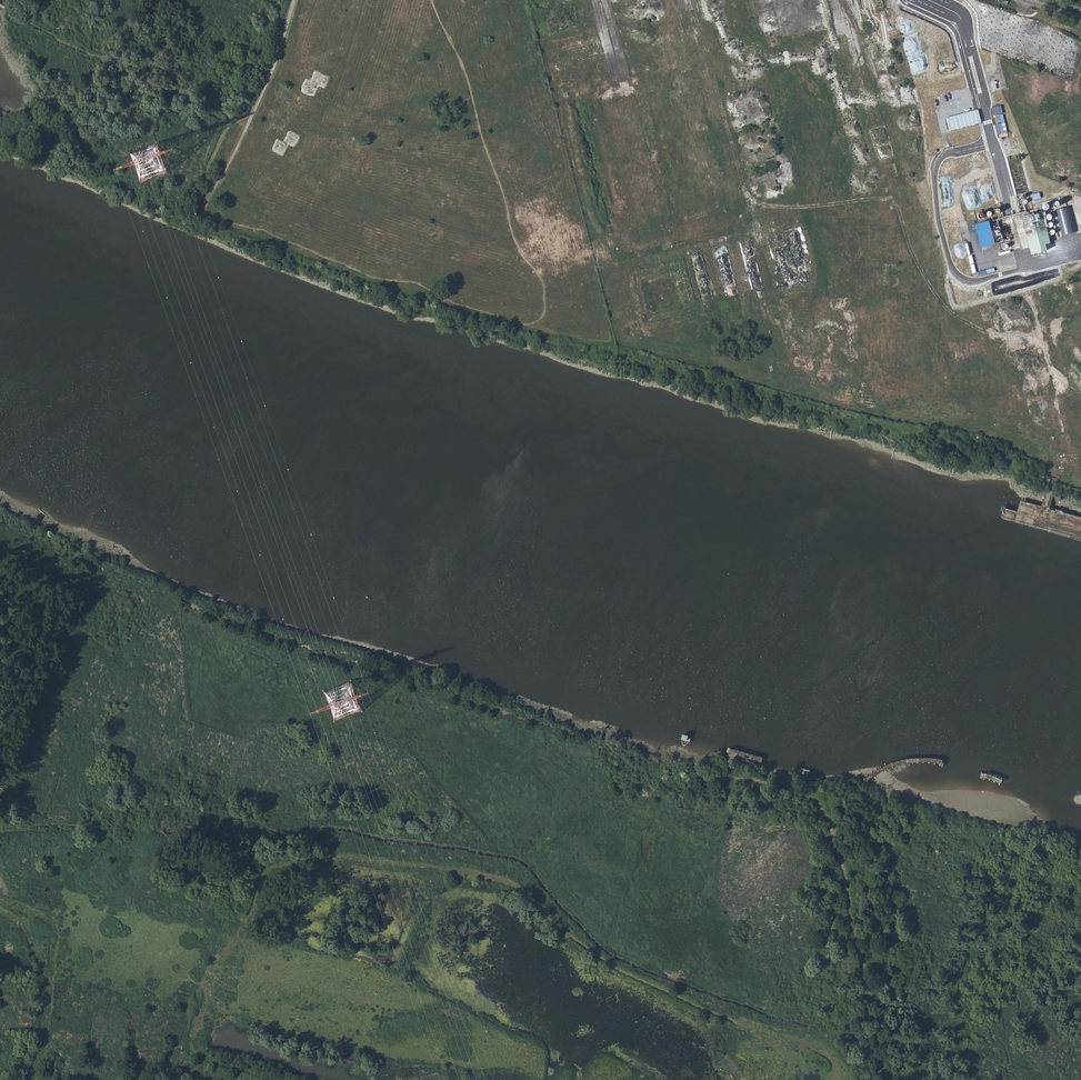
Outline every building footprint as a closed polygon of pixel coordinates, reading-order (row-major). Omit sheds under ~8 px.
[(992,60),(986,69),(994,73),(999,64),(992,60)] [(995,74),(996,80),(1004,79),(1003,72),(995,74)] [(1004,80),(991,82),(992,91),(1006,89),(1004,80)] [(1002,105),(992,106),(994,115),(1003,114),(1002,105)] [(1044,215),(1023,220),(1032,257),(1043,254),(1041,247),(1051,245),(1044,215)] [(991,231),(996,243),(1004,241),(1000,228),(991,231)]
